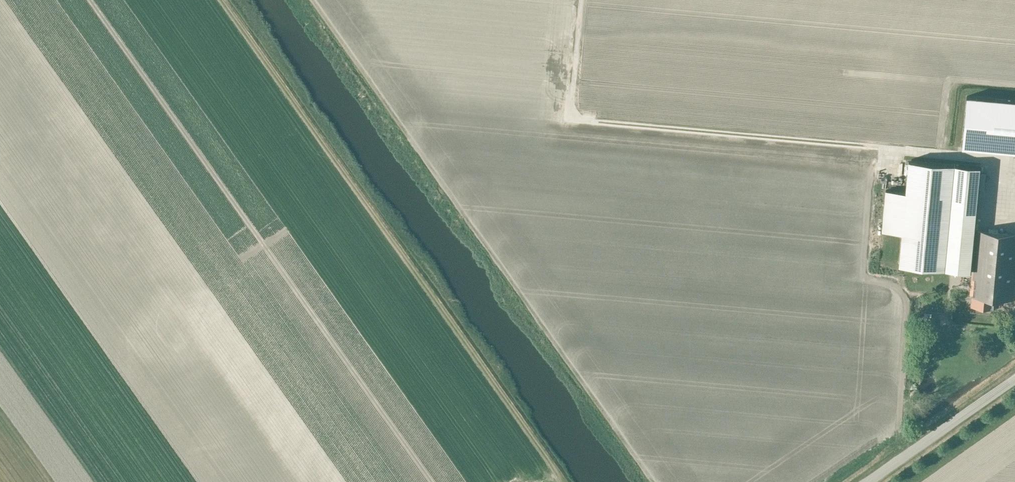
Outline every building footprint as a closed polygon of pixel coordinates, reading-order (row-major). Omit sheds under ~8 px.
[(966,96),(962,146),(1014,151),(1014,100),(966,96)] [(884,189),(880,227),(900,229),(897,264),(969,271),(979,166),(907,159),(904,190),(884,189)] [(1014,287),(1014,232),(977,229),(968,294),(973,295),(972,305),(994,307),(996,297),(1014,299),(1014,287)]
